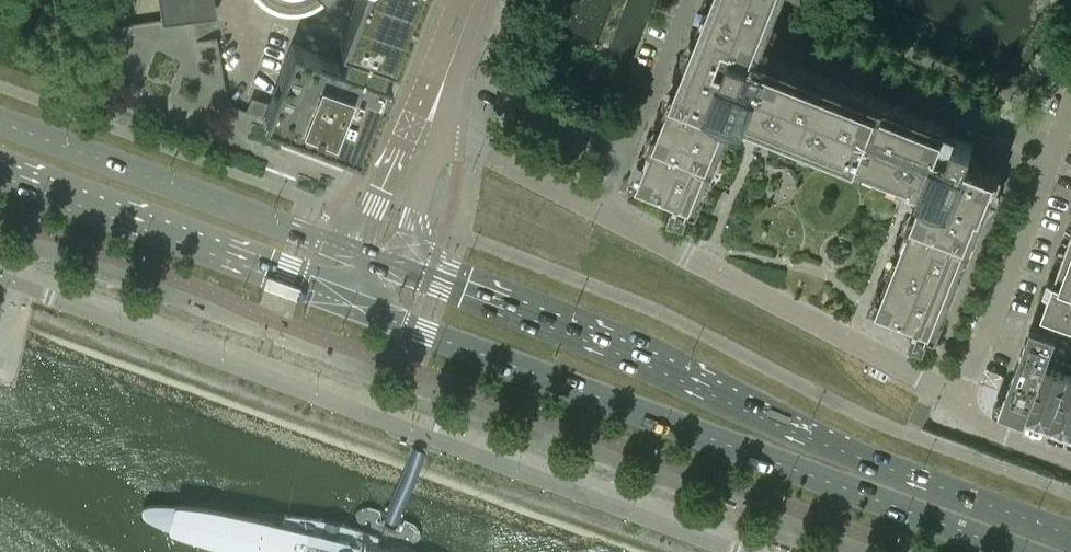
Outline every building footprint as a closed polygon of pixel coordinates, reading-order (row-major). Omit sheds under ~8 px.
[(209,0),(154,0),(157,14),(158,19),(211,10),(209,0)] [(390,78),(380,75),(385,61),(395,64),(419,0),(354,0),(338,43),(344,45),(338,59),(291,41),(262,119),(360,156),(390,78)] [(781,0),(708,0),(697,27),(700,28),(675,92),(672,91),(662,115),(665,116),(639,181),(700,205),(713,171),(737,110),(768,123),(767,126),(791,135),(792,133),(878,166),(877,170),(900,179),(902,176),(927,185),(914,216),(911,214),(901,239),(905,241),(878,306),(939,330),(1000,174),(977,164),(971,151),(973,145),(955,138),(955,139),(944,134),(948,125),(761,51),(781,0)] [(267,102),(251,97),(246,110),(262,116),(267,102)] [(1062,257),(1070,260),(1070,233),(1062,257)] [(1062,257),(1055,278),(1049,276),(1044,289),(1050,291),(1042,311),(1070,322),(1070,260),(1062,257)] [(1045,363),(1045,361),(1057,331),(1033,322),(1005,398),(1008,406),(1026,413),(1045,363)] [(1045,361),(1045,363),(1026,413),(1051,422),(1070,370),(1045,361)] [(1051,422),(1070,430),(1070,371),(1070,370),(1051,422)] [(397,527),(392,525),(422,447),(414,444),(408,442),(379,519),(372,516),(376,507),(366,504),(361,504),(357,506),(352,509),(355,521),(364,526),(401,540),(407,540),(415,537),(417,534),(417,530),(415,525),(410,521),(400,517),(397,527)] [(303,514),(256,512),(212,505),(173,501),(156,500),(144,502),(141,507),(142,514),(165,527),(237,550),(242,551),(423,551),(413,547),(368,530),(333,518),(303,514)]
